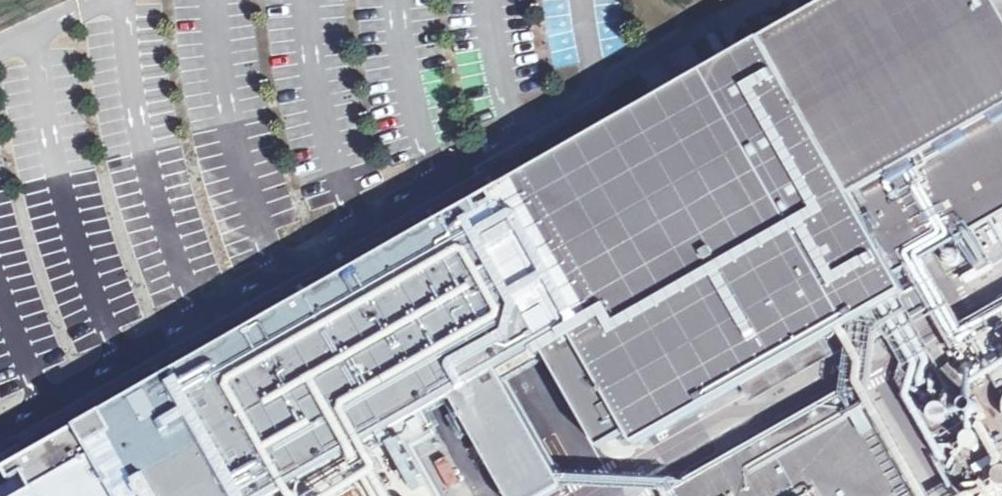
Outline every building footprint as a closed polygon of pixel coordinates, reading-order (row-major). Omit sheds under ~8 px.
[(745,48),(752,59),(771,48),(894,272),(1001,212),(1001,0),(829,0),(745,48)] [(752,59),(745,48),(474,203),(481,215),(500,204),(566,324),(624,430),(631,442),(869,310),(896,295),(902,292),(892,274),(894,272),(771,48),(752,59)] [(896,295),(869,310),(901,366),(928,352),(896,295)] [(961,323),(997,388),(1001,385),(1001,300),(961,323)] [(537,341),(595,446),(624,430),(566,324),(537,341)] [(451,393),(508,495),(542,495),(562,485),(497,368),(451,393)] [(657,489),(661,495),(893,495),(836,391),(657,489)] [(2,495),(118,495),(90,446),(2,495)]
